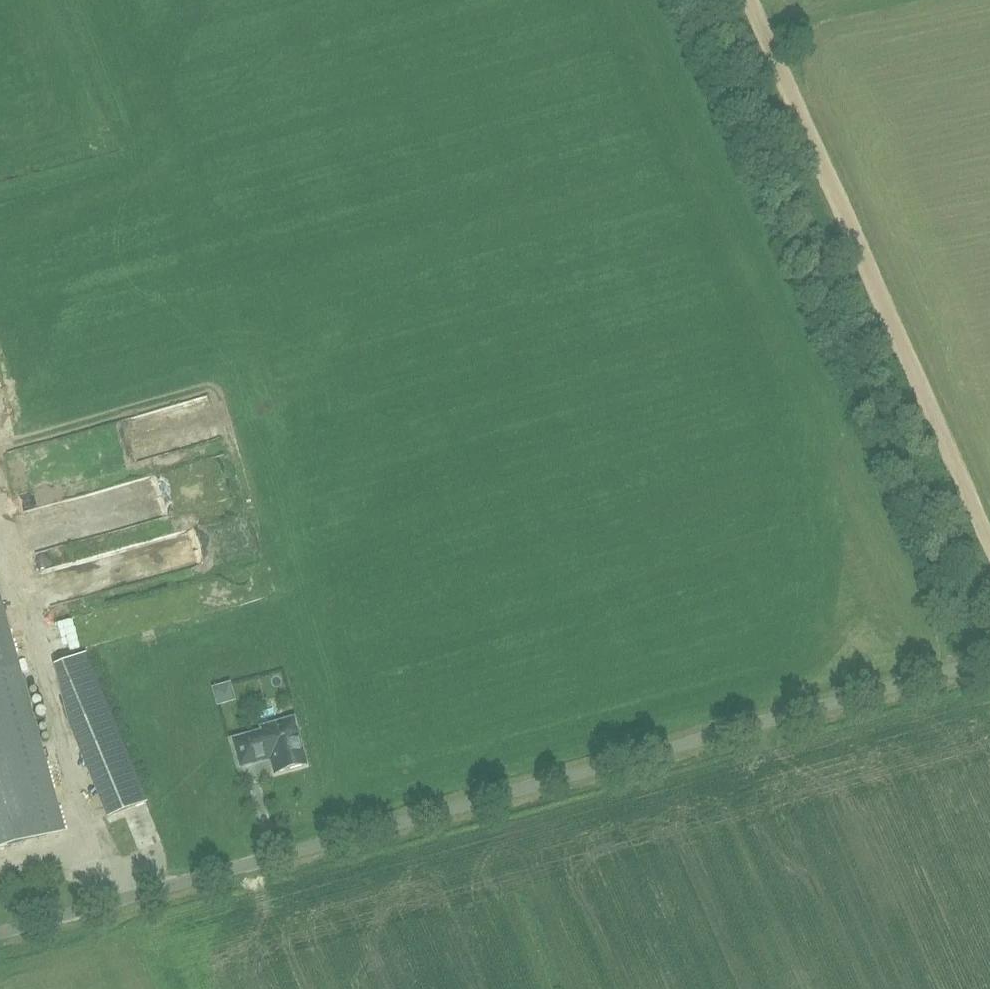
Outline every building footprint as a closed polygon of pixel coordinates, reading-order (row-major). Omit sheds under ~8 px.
[(64,832),(0,602),(0,850),(64,832)] [(86,614),(75,619),(80,633),(92,629),(86,614)] [(108,818),(146,803),(137,780),(108,709),(70,724),(108,818)] [(306,764),(293,719),(262,728),(263,732),(233,740),(240,767),(270,759),(274,773),(306,764)]
